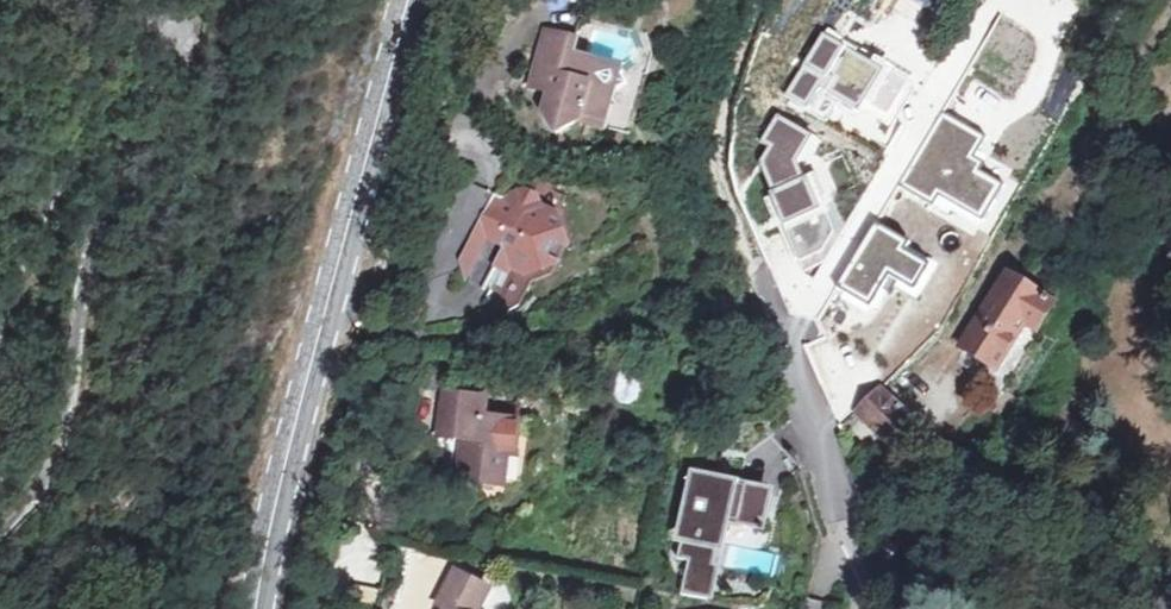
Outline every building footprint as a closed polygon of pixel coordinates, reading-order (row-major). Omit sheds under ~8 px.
[(563,80),(551,117),(558,129),(578,118),(630,133),(649,74),(636,70),(574,49),(578,35),(552,25),(534,76),(553,84),(555,77),(563,80)] [(884,67),(821,30),(784,93),(808,107),(819,88),(858,111),(884,67)] [(555,77),(553,84),(545,107),(551,117),(563,80),(555,77)] [(986,134),(942,108),(897,184),(932,204),(938,194),(982,220),(1004,182),(981,169),(985,162),(974,155),(986,134)] [(811,132),(776,113),(759,141),(767,146),(758,161),(798,261),(822,252),(830,235),(805,174),(802,175),(795,160),(811,132)] [(501,195),(483,229),(486,231),(500,238),(502,245),(496,256),(526,272),(545,266),(550,258),(560,240),(564,232),(558,212),(541,202),(538,194),(528,188),(501,195)] [(909,239),(874,218),(834,285),(868,305),(887,273),(913,288),(929,261),(904,247),(909,239)] [(460,255),(463,272),(486,231),(483,229),(476,225),(460,255)] [(560,240),(550,258),(557,262),(567,244),(560,240)] [(1055,304),(1007,275),(963,351),(1001,375),(1006,364),(1028,329),(1037,334),(1055,304)] [(816,380),(821,391),(844,379),(824,340),(802,349),(816,380)] [(613,375),(618,404),(643,401),(638,371),(613,375)] [(885,390),(858,416),(885,444),(910,418),(885,390)] [(461,481),(484,486),(486,475),(505,479),(509,457),(516,458),(521,426),(486,419),(489,401),(452,394),(447,420),(471,425),(468,438),(461,481)] [(445,434),(468,438),(471,425),(447,420),(445,434)] [(486,475),(484,486),(503,489),(505,479),(486,475)] [(770,493),(695,478),(679,556),(695,560),(688,594),(715,600),(731,523),(763,529),(770,493)] [(485,591),(452,575),(436,605),(441,608),(475,608),(485,591)] [(1102,608),(1121,608),(1122,605),(1106,599),(1102,608)]
